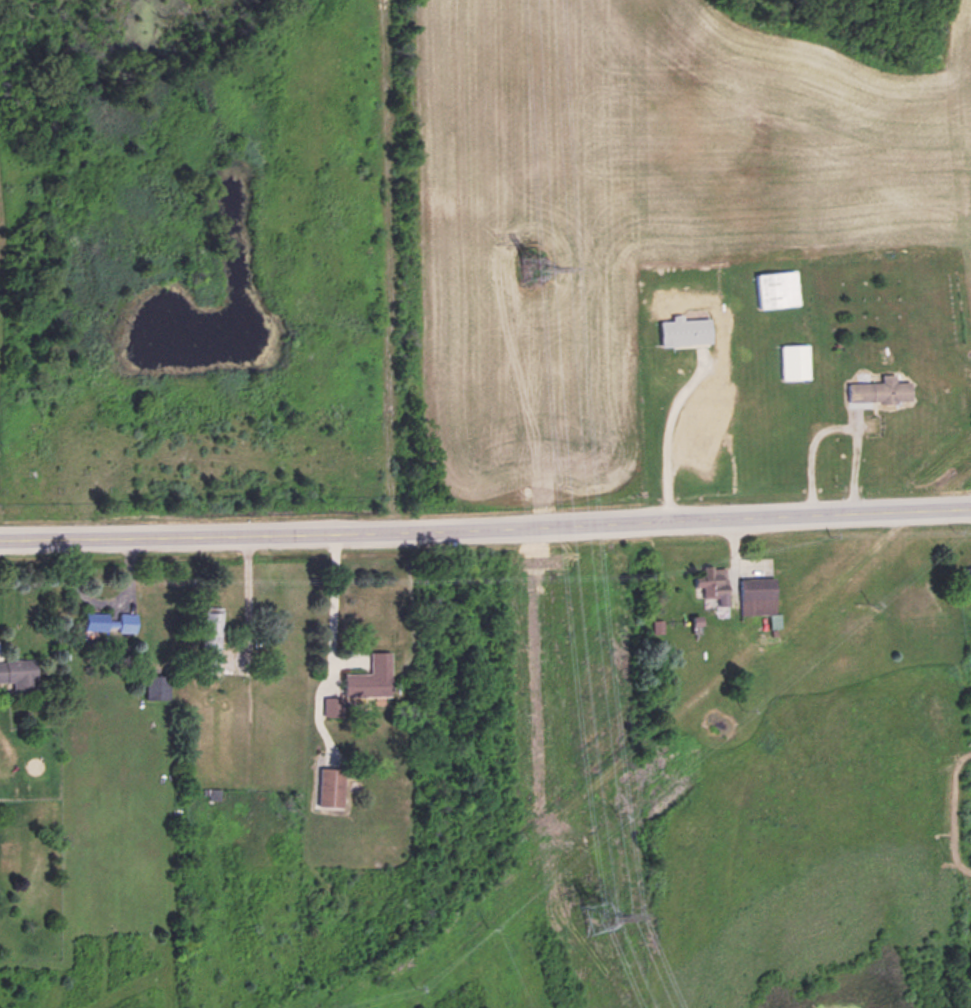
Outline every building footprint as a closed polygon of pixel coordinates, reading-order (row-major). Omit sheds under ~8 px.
[(802,305),(799,269),(758,272),(760,308),(802,305)] [(661,317),(662,344),(713,343),(713,316),(661,317)] [(812,344),(783,344),(783,377),(812,377),(812,344)] [(884,381),(848,381),(849,402),(915,401),(914,380),(899,380),(898,372),(884,372),(884,381)] [(741,576),(741,613),(780,613),(780,576),(741,576)] [(719,596),(719,604),(732,604),(732,578),(697,578),(697,596),(719,596)] [(224,606),(205,606),(204,646),(223,646),(224,606)] [(138,612),(85,612),(85,631),(138,631),(138,612)] [(324,715),(344,715),(344,697),(391,697),(391,650),(370,651),(370,672),(345,672),(346,696),(324,696),(324,715)] [(15,682),(15,692),(39,692),(39,658),(0,658),(0,682),(15,682)] [(148,674),(148,699),(171,699),(171,674),(148,674)] [(346,767),(321,767),(321,805),(346,805),(346,767)]
